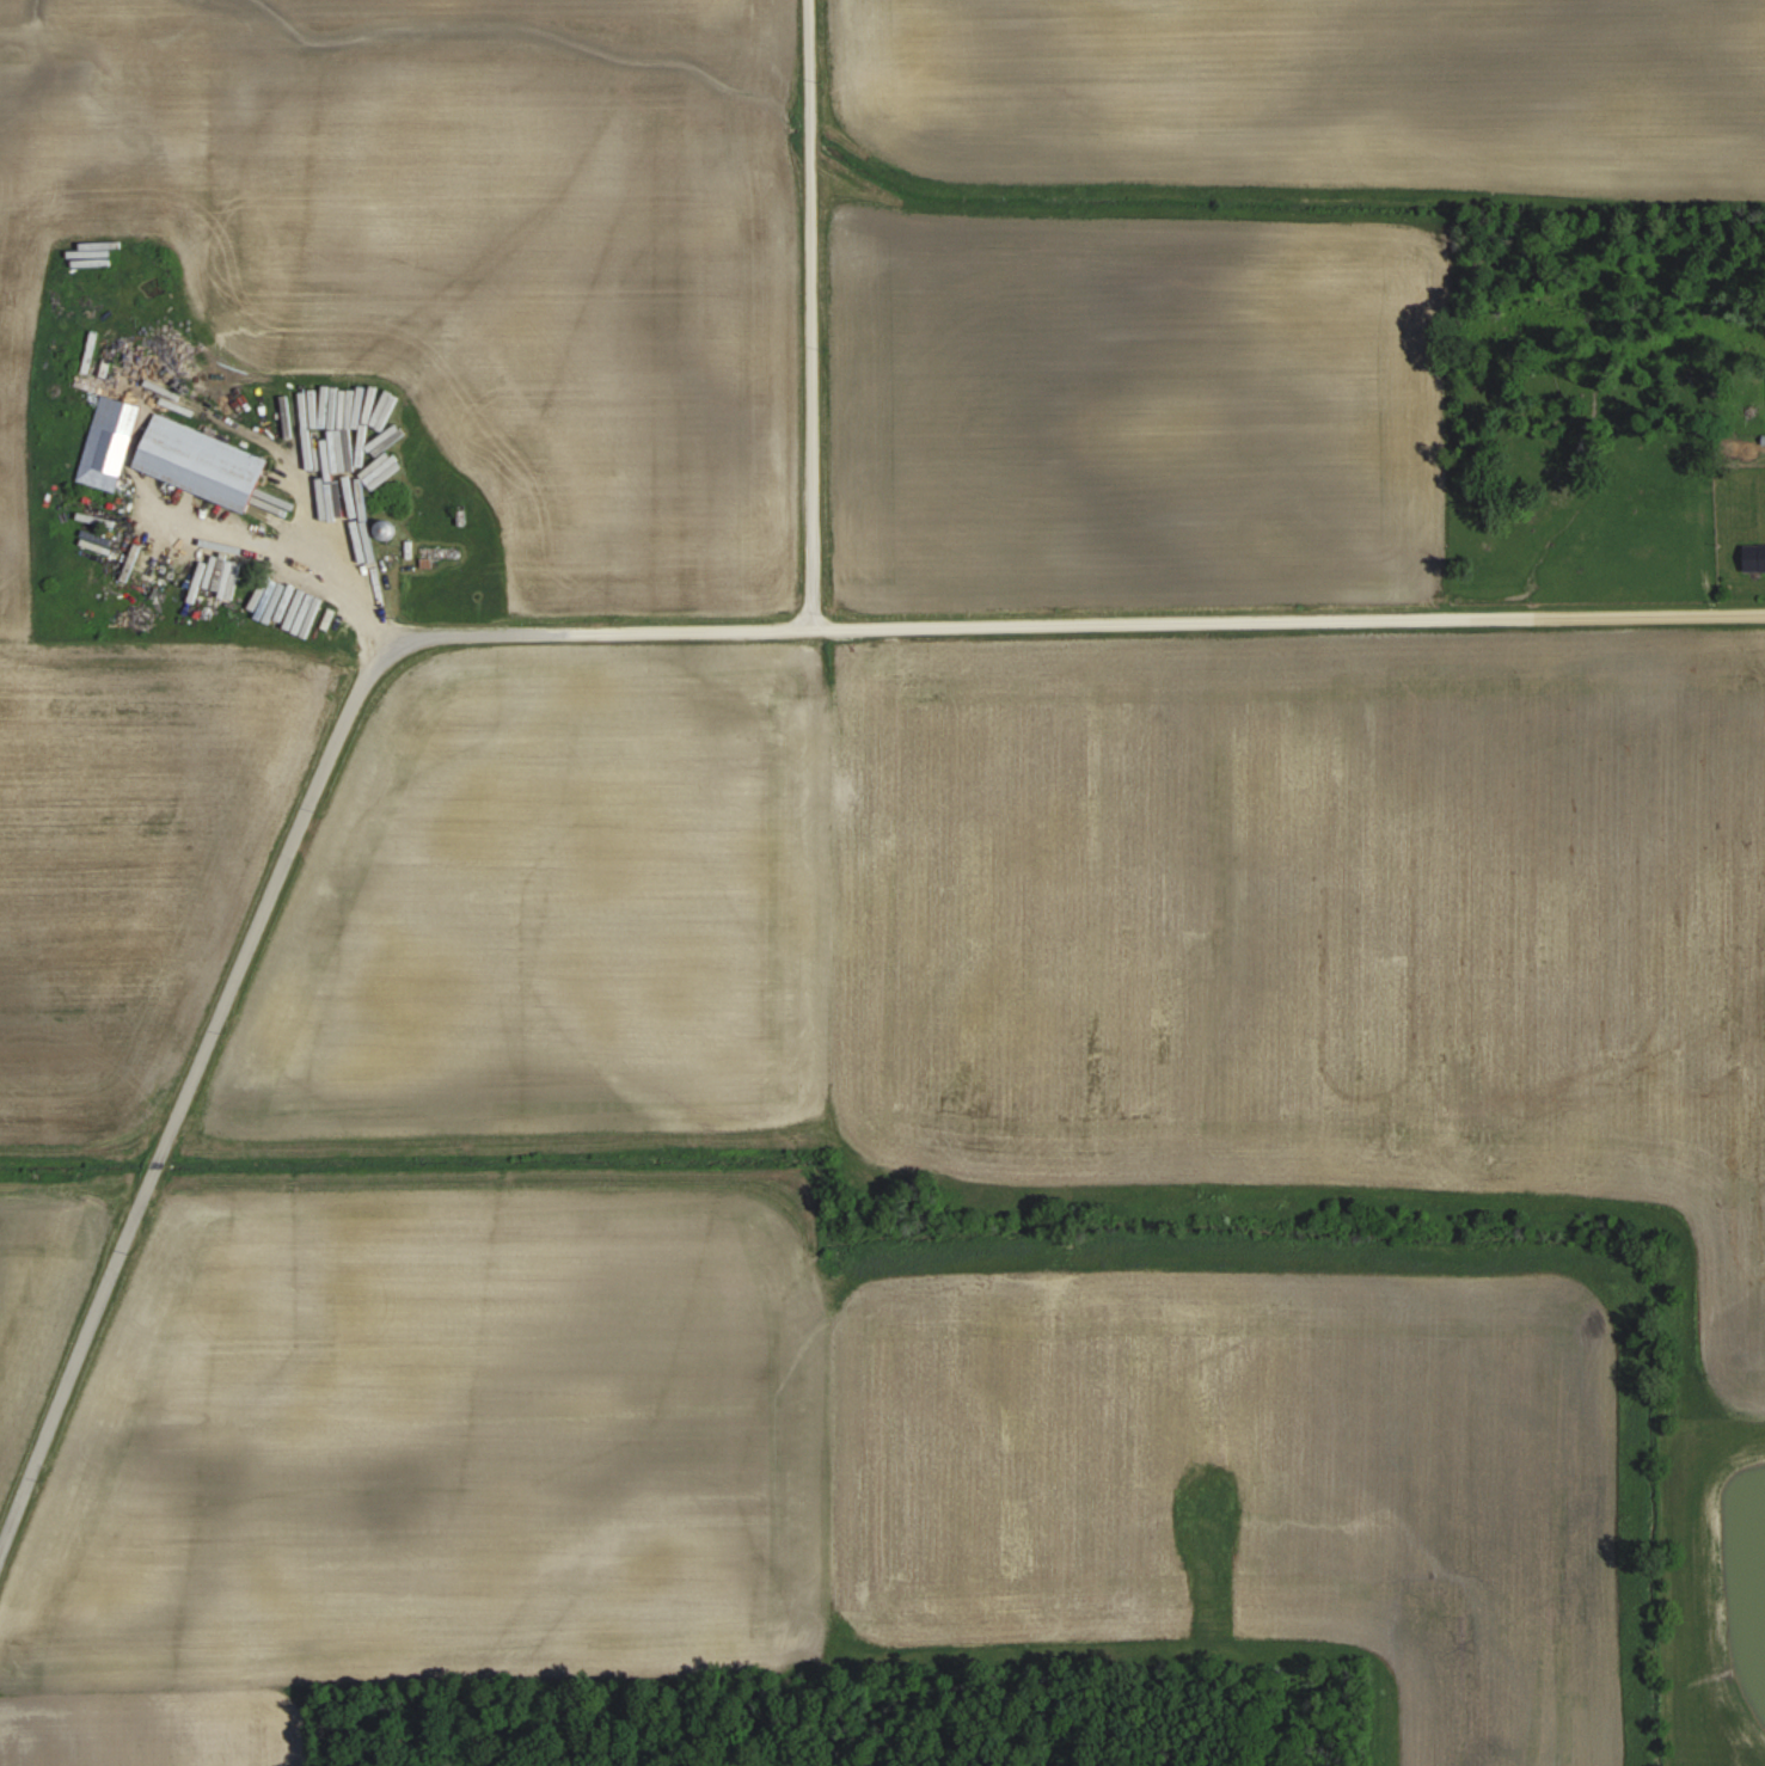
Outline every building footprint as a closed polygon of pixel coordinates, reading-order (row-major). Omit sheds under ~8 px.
[(119,490),(141,402),(101,393),(80,480),(119,490)] [(156,412),(135,466),(249,510),(270,455),(156,412)] [(1764,569),(1764,542),(1742,542),(1742,569),(1764,569)] [(433,565),(433,556),(462,556),(462,546),(422,546),(422,565),(433,565)] [(136,588),(109,588),(109,602),(136,602),(136,588)]
